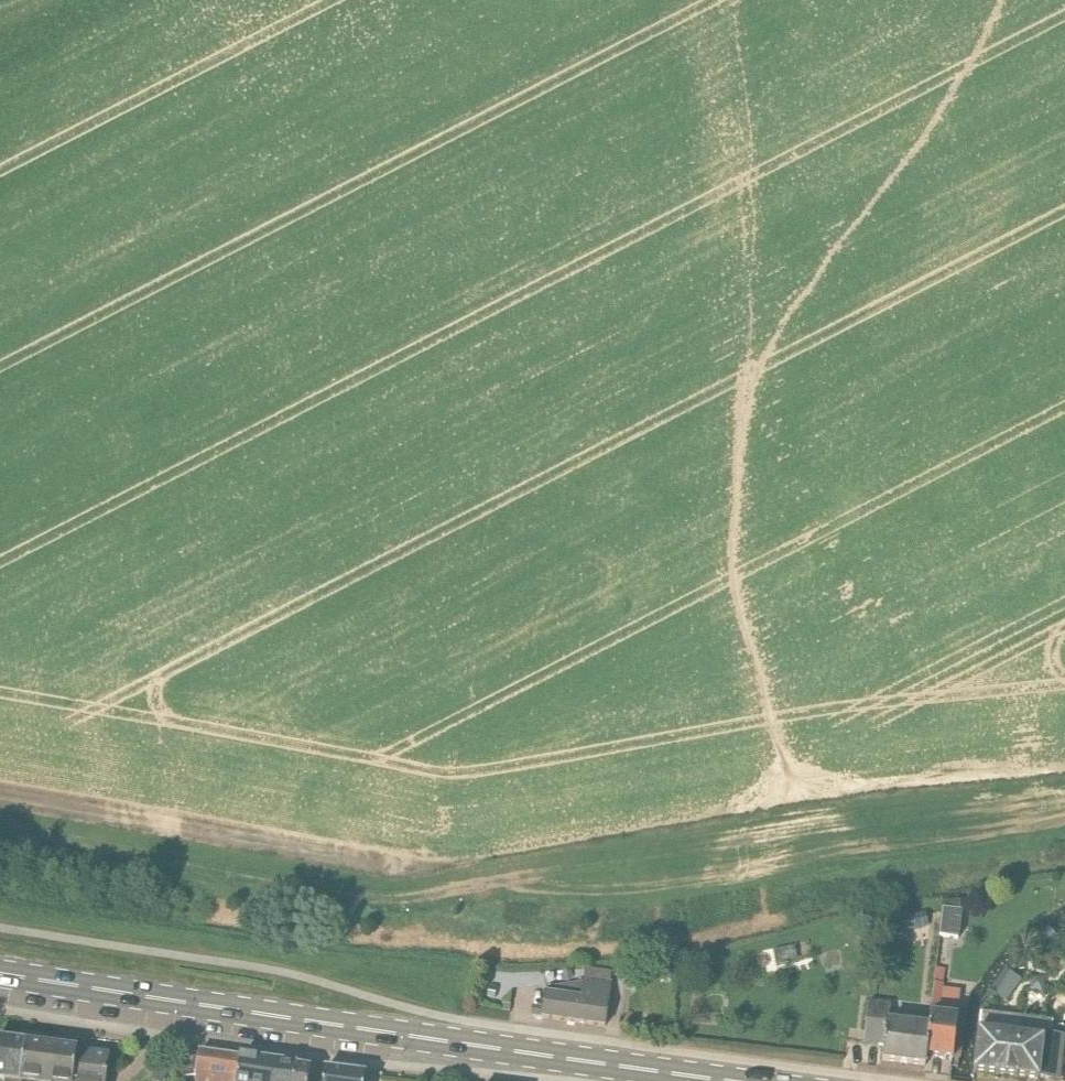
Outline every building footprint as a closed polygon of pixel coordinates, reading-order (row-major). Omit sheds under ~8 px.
[(962,910),(960,909),(960,900),(943,900),(942,908),(939,936),(959,939),(962,910)] [(927,925),(925,913),(901,918),(900,916),(875,921),(878,943),(906,938),(905,930),(927,925)] [(659,964),(659,979),(670,979),(670,964),(659,964)] [(583,977),(580,997),(572,995),(569,1021),(605,1026),(612,980),(610,980),(612,969),(586,965),(583,977)] [(941,1006),(942,998),(946,968),(936,967),(930,1012),(928,1025),(929,1025),(929,1028),(930,1028),(926,1054),(927,1054),(952,1058),(958,1008),(941,1006)] [(535,994),(532,1015),(569,1021),(572,995),(544,991),(544,995),(535,994)] [(929,1025),(928,1025),(887,1019),(890,1003),(868,999),(866,1020),(863,1042),(884,1045),(882,1059),(925,1065),(927,1054),(926,1054),(930,1028),(929,1028),(929,1025)] [(1015,1076),(1021,1019),(978,1014),(977,1029),(976,1049),(974,1071),(995,1073),(995,1074),(1015,1076)] [(1052,1033),(1053,1023),(1021,1019),(1015,1076),(1017,1077),(1017,1076),(1038,1079),(1039,1076),(1057,1078),(1062,1034),(1052,1033)] [(27,1043),(0,1039),(0,1080),(23,1080),(27,1043)] [(77,1050),(77,1049),(27,1043),(23,1080),(72,1080),(76,1050),(77,1050)] [(77,1050),(76,1050),(72,1080),(105,1080),(106,1076),(109,1054),(77,1050)] [(199,1052),(183,1050),(187,1077),(195,1076),(196,1080),(237,1080),(238,1057),(199,1051),(199,1052)] [(164,1052),(157,1066),(171,1074),(178,1060),(164,1052)] [(273,1062),(238,1057),(237,1080),(272,1080),(273,1062)] [(311,1068),(297,1066),(297,1065),(273,1062),(272,1080),(309,1080),(311,1068)] [(365,1074),(325,1068),(323,1080),(365,1080),(365,1074)]
